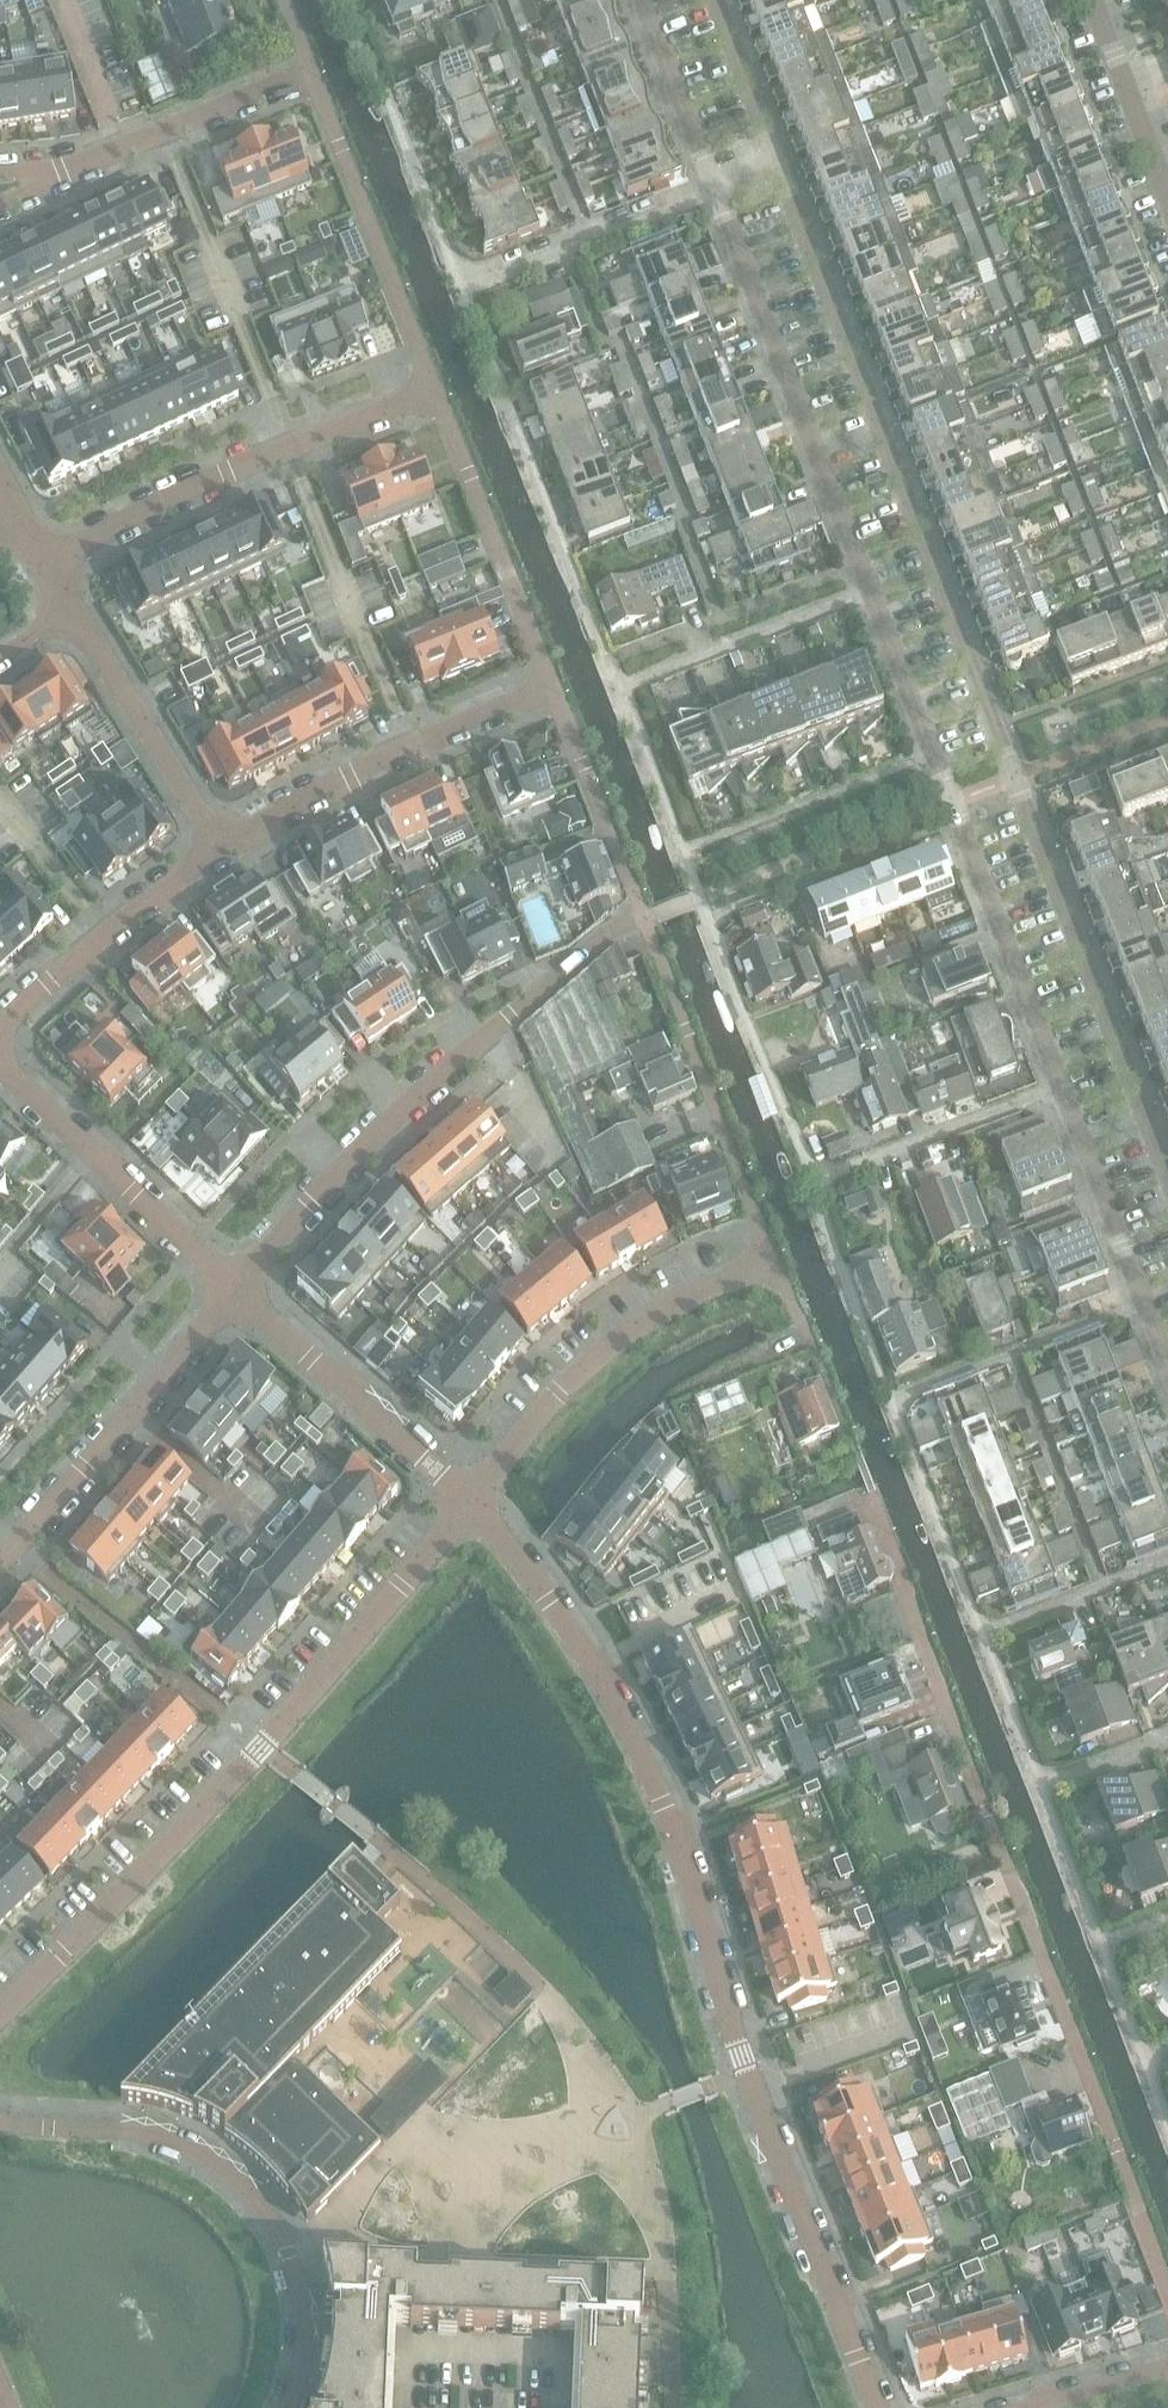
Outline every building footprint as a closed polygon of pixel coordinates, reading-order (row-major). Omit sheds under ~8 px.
[(4,10),(19,4),(17,0),(0,0),(0,1),(4,10)] [(40,0),(29,0),(23,2),(28,16),(44,10),(40,0)] [(228,8),(221,11),(217,2),(222,0),(221,0),(169,0),(190,53),(238,34),(228,8)] [(418,33),(414,23),(435,14),(431,6),(447,0),(382,0),(387,13),(384,14),(390,28),(393,27),(394,30),(396,30),(400,39),(418,33)] [(564,24),(612,5),(611,2),(610,0),(562,0),(556,2),(564,24)] [(802,14),(815,9),(812,0),(767,0),(750,6),(759,31),(802,14)] [(887,0),(873,0),(878,13),(890,8),(887,0)] [(1037,7),(1034,0),(985,0),(994,23),(1037,7)] [(897,5),(902,20),(915,15),(909,1),(897,5)] [(513,19),(523,15),(518,2),(508,5),(513,19)] [(564,24),(573,45),(617,28),(614,19),(615,19),(615,15),(614,12),(613,8),(612,5),(564,24)] [(1037,7),(994,23),(981,28),(990,52),(1003,47),(1046,31),(1037,7)] [(896,22),(890,8),(878,13),(883,27),(896,22)] [(490,9),(465,19),(456,22),(469,56),(503,43),(490,9)] [(769,55),(811,38),(802,14),(759,31),(769,55)] [(523,15),(513,19),(518,32),(528,28),(523,15)] [(581,66),(629,48),(627,45),(626,42),(624,39),(622,36),(620,36),(617,28),(573,45),(581,66)] [(1046,31),(1003,47),(990,52),(1000,76),(1012,71),(1055,55),(1046,31)] [(778,79),(821,63),(834,57),(825,33),(811,38),(769,55),(778,79)] [(910,39),(915,54),(928,49),(922,35),(910,39)] [(896,61),(909,56),(903,42),(891,47),(896,61)] [(530,62),(540,58),(534,44),(524,48),(530,62)] [(589,88),(634,71),(630,62),(632,62),(631,58),(631,55),(630,51),(629,48),(581,66),(589,88)] [(915,54),(921,68),(933,63),(928,49),(915,54)] [(182,95),(166,55),(137,67),(153,107),(182,95)] [(505,72),(515,69),(509,55),(499,59),(505,72)] [(1055,55),(1012,71),(1000,76),(1009,100),(1064,79),(1055,55)] [(909,56),(896,61),(902,75),(914,70),(909,56)] [(76,117),(66,57),(38,62),(48,121),(76,117)] [(787,103),(830,86),(843,81),(834,57),(821,63),(778,79),(787,103)] [(540,58),(530,62),(535,75),(545,71),(540,58)] [(434,100),(482,81),(473,59),(419,80),(416,78),(415,80),(418,81),(420,83),(423,85),(425,87),(427,89),(429,92),(430,91),(434,100)] [(48,121),(38,62),(13,66),(22,126),(48,121)] [(13,66),(0,68),(0,129),(22,126),(13,66)] [(515,69),(505,72),(510,86),(520,82),(515,69)] [(587,114),(645,91),(644,88),(642,85),(640,82),(638,79),(637,80),(634,71),(589,88),(579,92),(587,114)] [(1018,124),(1021,123),(1031,119),(1074,103),(1064,79),(1009,100),(1018,124)] [(438,122),(486,104),(478,84),(482,83),(482,81),(434,100),(436,108),(435,109),(436,112),(436,116),(437,119),(438,122)] [(796,127),(807,123),(853,105),(843,81),(830,86),(787,103),(796,127)] [(937,84),(925,88),(931,103),(943,98),(937,84)] [(546,105),(556,101),(551,88),(541,91),(546,105)] [(925,88),(922,90),(912,93),(918,108),(931,103),(925,88)] [(606,131),(626,123),(650,114),(647,105),(648,105),(648,101),(647,98),(647,94),(645,91),(587,114),(595,135),(606,131)] [(531,111),(526,98),(516,102),(521,115),(531,111)] [(936,117),(939,116),(948,112),(943,98),(931,103),(936,117)] [(556,101),(546,105),(552,118),(561,114),(556,101)] [(923,122),(936,117),(931,103),(918,108),(923,122)] [(1040,144),(1083,127),(1074,103),(1031,119),(1040,144)] [(450,143),(494,125),(486,104),(438,122),(440,126),(441,129),(443,132),(445,135),(447,134),(450,143)] [(806,151),(849,135),(862,129),(853,105),(807,123),(796,127),(806,151)] [(526,128),(536,125),(531,111),(521,115),(526,128)] [(614,152),(662,134),(659,128),(656,123),(655,122),(654,122),(650,114),(626,123),(606,131),(614,152)] [(455,165),(502,147),(494,125),(450,143),(453,151),(452,152),(452,155),(453,159),(454,162),(455,165)] [(1083,127),(1040,144),(1050,168),(1092,151),(1083,127)] [(815,175),(858,159),(871,153),(862,129),(849,135),(806,151),(815,175)] [(563,148),(573,144),(568,130),(558,134),(563,148)] [(952,150),(965,145),(959,131),(947,136),(952,150)] [(312,186),(291,133),(274,139),(272,136),(253,143),(276,201),(312,186)] [(662,134),(614,152),(622,172),(618,174),(619,175),(667,156),(663,148),(665,147),(664,144),(664,140),(663,137),(662,134)] [(946,152),(940,138),(928,143),(933,157),(946,152)] [(547,154),(542,141),(532,144),(537,158),(547,154)] [(276,201),(253,143),(233,151),(234,155),(218,162),(228,188),(212,194),(223,222),(276,201)] [(573,144),(563,148),(568,161),(578,157),(573,144)] [(965,145),(952,150),(958,164),(970,159),(965,145)] [(467,185),(511,168),(502,147),(455,165),(456,169),(458,172),(460,175),(462,177),(463,177),(467,185)] [(1092,151),(1050,168),(1037,173),(1046,197),(1059,192),(1102,175),(1092,151)] [(951,166),(946,152),(933,157),(939,171),(951,166)] [(824,199),(867,183),(881,177),(871,153),(858,159),(815,175),(824,199)] [(553,167),(547,154),(537,158),(543,171),(553,167)] [(667,156),(619,175),(627,198),(681,176),(685,179),(686,177),(683,176),(680,174),(678,172),(676,170),(673,167),(671,165),(670,165),(667,156)] [(471,208),(519,190),(511,168),(467,185),(470,194),(468,194),(469,198),(469,201),(470,205),(471,208)] [(579,190),(589,186),(584,173),(574,177),(579,190)] [(1102,175),(1059,192),(1068,216),(1111,199),(1102,175)] [(971,198),(983,193),(978,179),(965,184),(971,198)] [(554,201),(564,197),(559,183),(549,187),(554,201)] [(876,207),(867,183),(824,199),(834,223),(876,207)] [(589,186),(579,190),(585,204),(594,200),(589,186)] [(952,205),(965,201),(959,186),(946,191),(952,205)] [(153,200),(147,187),(124,198),(144,240),(145,240),(167,229),(161,217),(171,211),(163,195),(153,200)] [(483,228),(531,209),(531,208),(527,209),(519,190),(471,208),(473,211),(474,214),(476,217),(478,220),(480,219),(483,228)] [(983,193),(971,198),(977,213),(989,208),(983,193)] [(564,197),(554,201),(559,214),(569,210),(564,197)] [(144,240),(124,198),(102,208),(127,261),(128,260),(123,250),(144,240)] [(1111,199),(1068,216),(1077,240),(1120,223),(1111,199)] [(965,201),(952,205),(957,220),(970,215),(965,201)] [(843,248),(886,231),(899,226),(890,202),(876,207),(834,223),(843,248)] [(127,261),(102,208),(80,219),(105,271),(127,261)] [(531,209),(483,228),(486,237),(485,237),(485,241),(485,244),(485,248),(484,252),(483,255),(484,256),(486,253),(540,232),(531,209)] [(105,271),(80,219),(58,229),(83,282),(105,271)] [(1120,223),(1077,240),(1087,264),(1129,247),(1120,223)] [(327,226),(318,229),(324,243),(333,239),(327,226)] [(899,226),(886,231),(843,248),(852,272),(895,255),(909,250),(899,226)] [(989,246),(1002,241),(997,227),(984,232),(989,246)] [(83,282),(58,229),(36,240),(61,292),(83,282)] [(983,249),(978,234),(965,239),(971,254),(983,249)] [(723,269),(714,246),(684,258),(676,236),(653,245),(670,289),(693,280),(693,281),(723,269)] [(61,292),(36,240),(14,250),(39,303),(40,302),(38,297),(58,288),(60,293),(61,292)] [(1002,241),(989,246),(995,261),(1008,256),(1002,241)] [(283,259),(296,254),(293,245),(280,250),(283,259)] [(670,289),(653,245),(631,254),(639,275),(609,287),(617,310),(619,309),(648,298),(647,297),(670,289)] [(1129,247),(1087,264),(1096,288),(1139,271),(1129,247)] [(989,263),(983,249),(971,254),(976,268),(989,263)] [(14,250),(0,257),(0,276),(18,313),(39,303),(14,250)] [(309,264),(304,252),(294,256),(299,270),(310,266),(309,264)] [(895,255),(852,272),(862,296),(904,279),(895,255)] [(280,270),(277,263),(263,268),(268,281),(276,277),(280,270)] [(1139,271),(1096,288),(1083,293),(1092,317),(1105,312),(1148,296),(1139,271)] [(871,320),(914,303),(928,298),(927,296),(929,295),(921,275),(918,276),(918,274),(904,279),(862,296),(871,320)] [(1008,294),(1021,289),(1015,275),(1003,280),(1008,294)] [(0,276),(0,321),(17,313),(18,313),(0,276)] [(377,289),(373,277),(360,282),(365,294),(377,289)] [(656,319),(701,302),(693,281),(693,280),(670,289),(647,297),(648,298),(656,319)] [(561,281),(542,288),(522,296),(536,330),(513,339),(513,338),(511,339),(525,375),(527,374),(527,373),(568,357),(563,342),(582,335),(581,334),(566,295),(561,281)] [(181,296),(175,282),(167,287),(173,300),(181,296)] [(1002,297),(996,282),(984,287),(989,302),(1002,297)] [(1021,289),(1008,294),(1014,309),(1026,304),(1021,289)] [(368,328),(353,290),(312,306),(337,368),(361,358),(352,335),(368,328)] [(574,292),(566,295),(581,334),(589,331),(574,292)] [(163,304),(159,295),(146,301),(150,310),(163,304)] [(1148,296),(1105,312),(1092,317),(1102,342),(1158,321),(1148,296)] [(923,328),(936,322),(939,321),(930,297),(928,298),(914,303),(871,320),(880,344),(923,328)] [(1007,311),(1002,297),(989,302),(995,316),(1007,311)] [(150,310),(146,301),(133,307),(137,316),(150,310)] [(701,302),(656,319),(664,340),(709,323),(701,302)] [(180,306),(167,312),(171,320),(184,314),(180,306)] [(337,368),(312,306),(272,323),(287,361),(303,354),(312,377),(337,368)] [(167,312),(155,318),(159,326),(171,320),(167,312)] [(119,325),(115,316),(102,322),(106,330),(119,325)] [(609,337),(621,332),(616,318),(604,323),(609,337)] [(106,330),(102,322),(89,328),(93,337),(106,330)] [(936,322),(923,328),(880,344),(890,368),(946,346),(936,322)] [(709,323),(664,340),(672,362),(718,344),(709,323)] [(1021,328),(1027,342),(1039,338),(1034,323),(1021,328)] [(626,330),(631,344),(643,340),(638,326),(626,330)] [(139,336),(135,327),(123,333),(127,341),(139,336)] [(1104,350),(1114,375),(1167,354),(1167,347),(1160,328),(1104,350)] [(1020,345),(1015,330),(1002,336),(1008,350),(1020,345)] [(127,341),(123,333),(109,339),(113,348),(127,341)] [(75,345),(71,336),(58,342),(63,351),(75,345)] [(1027,342),(1032,357),(1045,352),(1039,338),(1027,342)] [(63,351),(58,342),(45,348),(49,357),(63,351)] [(681,384),(726,366),(718,344),(672,362),(681,384)] [(1026,359),(1020,345),(1008,350),(1013,364),(1026,359)] [(947,346),(946,346),(890,368),(899,392),(955,370),(956,370),(947,346)] [(93,357),(88,349),(75,355),(80,363),(93,357)] [(190,355),(214,408),(238,397),(232,384),(243,379),(235,362),(225,367),(219,354),(195,365),(190,355)] [(1167,382),(1167,354),(1114,375),(1123,399),(1137,394),(1167,382)] [(67,369),(80,363),(75,355),(62,361),(67,369)] [(214,408),(190,355),(188,356),(166,366),(191,419),(212,409),(214,408)] [(637,360),(642,373),(654,368),(649,355),(637,360)] [(20,376),(28,372),(22,359),(14,363),(20,376)] [(20,376),(14,363),(5,367),(11,380),(20,376)] [(191,419),(166,366),(165,367),(143,377),(167,430),(189,420),(191,419)] [(614,384),(627,379),(621,366),(609,371),(614,384)] [(726,366),(681,384),(689,405),(734,387),(726,366)] [(642,373),(647,387),(660,382),(654,368),(642,373)] [(909,417),(951,401),(965,395),(955,370),(899,392),(909,417)] [(26,389),(35,385),(28,372),(20,376),(26,389)] [(538,413),(580,397),(571,375),(529,391),(538,413)] [(26,389),(20,376),(11,380),(17,393),(26,389)] [(167,430),(143,377),(141,378),(119,388),(144,441),(166,431),(167,430)] [(627,379),(614,384),(620,398),(632,393),(627,379)] [(1043,386),(1049,400),(1061,395),(1056,381),(1043,386)] [(1137,394),(1123,399),(1133,423),(1146,418),(1167,409),(1167,382),(1137,394)] [(734,387),(689,405),(697,426),(742,408),(734,387)] [(144,441),(119,388),(118,389),(108,393),(96,399),(121,452),(142,441),(144,441)] [(1042,403),(1037,388),(1024,393),(1030,407),(1042,403)] [(1049,400),(1054,414),(1067,409),(1061,395),(1049,400)] [(588,419),(580,397),(538,413),(547,435),(588,419)] [(653,402),(659,416),(671,411),(666,397),(653,402)] [(121,452),(96,399),(94,400),(73,410),(97,462),(119,452),(121,452)] [(631,427),(643,422),(635,400),(622,405),(631,427)] [(1048,417),(1042,403),(1030,407),(1035,422),(1048,417)] [(742,408),(697,426),(705,448),(751,430),(742,408)] [(954,408),(911,424),(921,450),(964,433),(954,408)] [(1146,418),(1133,423),(1142,447),(1155,442),(1167,437),(1167,409),(1146,418)] [(97,462),(73,410),(71,410),(49,421),(74,473),(96,463),(97,462)] [(659,416),(664,430),(676,425),(671,411),(659,416)] [(555,456),(596,440),(608,436),(606,433),(603,428),(601,422),(600,416),(599,414),(588,419),(547,435),(555,456)] [(74,473),(49,421),(48,421),(25,432),(36,455),(25,460),(33,477),(44,472),(46,477),(50,485),(72,474),(74,473)] [(648,435),(643,422),(631,427),(636,440),(648,435)] [(930,473),(973,457),(986,452),(977,428),(964,433),(921,450),(930,473)] [(1062,434),(1068,448),(1080,443),(1074,429),(1062,434)] [(751,430),(705,448),(714,469),(759,451),(751,430)] [(1061,450),(1055,436),(1043,441),(1048,455),(1061,450)] [(1155,442),(1142,447),(1151,471),(1164,466),(1167,464),(1167,437),(1155,442)] [(605,461),(596,440),(555,456),(563,477),(605,461)] [(675,459),(688,455),(682,441),(670,446),(675,459)] [(1068,448),(1073,463),(1086,457),(1080,443),(1068,448)] [(1067,464),(1061,450),(1048,455),(1054,470),(1067,464)] [(398,454),(378,462),(401,519),(437,505),(416,451),(405,455),(399,458),(398,454)] [(660,465),(654,451),(642,456),(647,469),(660,465)] [(722,490),(767,473),(759,451),(714,469),(722,490)] [(973,457),(930,473),(939,497),(995,476),(986,452),(973,457)] [(688,455),(675,459),(681,473),(693,468),(688,455)] [(613,483),(605,461),(563,477),(571,499),(613,483)] [(359,521),(338,529),(343,542),(357,537),(364,534),(401,519),(378,462),(358,470),(359,474),(343,480),(359,521)] [(1164,466),(1151,471),(1161,495),(1167,492),(1167,464),(1164,466)] [(665,478),(660,465),(647,469),(653,483),(665,478)] [(767,473),(722,490),(730,512),(775,494),(767,473)] [(995,476),(939,497),(949,521),(1004,500),(995,476)] [(1086,496),(1099,491),(1093,477),(1080,482),(1086,496)] [(580,520),(621,504),(632,500),(624,478),(613,483),(571,499),(580,520)] [(692,502),(704,497),(699,483),(687,488),(692,502)] [(1080,499),(1074,484),(1062,489),(1067,504),(1080,499)] [(1099,491),(1086,496),(1092,511),(1104,505),(1099,491)] [(664,512),(671,510),(676,508),(671,494),(658,499),(664,512)] [(775,494),(730,512),(738,532),(738,533),(761,524),(784,515),(783,515),(775,494)] [(704,497),(692,502),(697,515),(709,510),(704,497)] [(1085,513),(1080,499),(1067,504),(1073,518),(1085,513)] [(958,545),(1000,529),(1014,524),(1004,500),(949,521),(958,545)] [(823,526),(814,503),(783,515),(784,515),(761,524),(778,568),(801,559),(792,537),(823,526)] [(621,504),(580,520),(588,543),(630,526),(621,504)] [(288,552),(265,505),(240,517),(263,565),(288,552)] [(263,565),(240,517),(215,529),(238,576),(263,565)] [(692,526),(698,540),(710,535),(705,521),(692,526)] [(778,568),(761,524),(738,533),(738,532),(708,544),(712,556),(717,567),(747,555),(755,576),(778,568)] [(967,569),(1010,553),(1023,548),(1014,524),(1000,529),(958,545),(967,569)] [(1099,530),(1105,544),(1117,539),(1112,525),(1099,530)] [(238,576),(215,529),(191,541),(213,588),(238,576)] [(1098,547),(1093,532),(1080,537),(1086,552),(1098,547)] [(1105,544),(1110,559),(1123,554),(1117,539),(1105,544)] [(213,588),(191,541),(166,552),(189,600),(213,588)] [(712,556),(708,544),(700,547),(705,559),(712,556)] [(455,547),(445,551),(451,564),(459,561),(455,547)] [(1104,561),(1098,547),(1086,552),(1091,566),(1104,561)] [(976,593),(1019,577),(1032,572),(1023,548),(1010,553),(967,569),(976,593)] [(297,557),(309,583),(322,577),(311,551),(297,557)] [(189,600),(166,552),(142,564),(165,611),(189,600)] [(681,607),(698,601),(682,559),(597,592),(612,632),(639,622),(642,628),(659,621),(649,595),(673,586),(681,607)] [(465,575),(459,561),(451,564),(423,575),(429,590),(465,575)] [(165,611),(142,564),(116,576),(122,589),(117,591),(125,608),(130,606),(141,629),(168,616),(165,611)] [(1121,586),(1135,580),(1130,568),(1116,573),(1121,586)] [(402,583),(397,570),(388,573),(393,586),(402,583)] [(791,571),(781,575),(785,586),(795,583),(791,571)] [(1032,572),(1019,577),(976,593),(986,617),(1041,596),(1032,572)] [(1095,581),(1100,594),(1114,588),(1109,576),(1095,581)] [(407,596),(402,583),(393,586),(399,600),(407,596)] [(500,592),(477,601),(480,609),(503,600),(500,592)] [(1129,603),(1125,592),(1120,594),(1124,605),(1129,603)] [(1041,596),(986,617),(995,642),(1047,622),(1050,619),(1041,596)] [(498,655),(476,601),(439,616),(443,627),(444,627),(463,673),(483,665),(481,662),(498,655)] [(1167,646),(1167,602),(1153,608),(1167,646)] [(1145,658),(1167,649),(1167,646),(1153,608),(1129,617),(1145,658)] [(1085,619),(1081,609),(1072,612),(1076,623),(1085,619)] [(305,620),(301,611),(288,617),(292,626),(305,620)] [(292,626),(288,617),(275,623),(279,632),(292,626)] [(1105,626),(1121,667),(1145,658),(1129,617),(1105,626)] [(1047,622),(995,642),(1005,667),(1006,667),(1007,669),(1008,670),(1009,671),(1011,672),(1013,672),(1015,672),(1017,671),(1018,670),(1020,669),(1021,667),(1022,666),(1022,665),(1022,663),(1021,661),(1048,650),(1046,646),(1055,643),(1047,622)] [(823,633),(819,623),(808,627),(811,637),(823,633)] [(1121,667),(1105,626),(1081,635),(1097,676),(1121,667)] [(463,673),(444,627),(443,627),(407,641),(425,684),(441,678),(443,681),(463,673)] [(311,637),(307,628),(294,634),(298,643),(311,637)] [(298,643),(294,634),(281,640),(285,649),(298,643)] [(256,643),(252,635),(239,641),(243,649),(256,643)] [(1097,676),(1081,635),(1056,645),(1071,686),(1097,676)] [(243,649),(239,641),(226,647),(230,655),(243,649)] [(784,657),(780,647),(773,650),(777,660),(784,657)] [(258,651),(245,657),(250,666),(262,660),(258,651)] [(743,666),(738,653),(729,656),(734,669),(743,666)] [(835,700),(874,685),(862,654),(832,654),(838,670),(826,675),(825,675),(835,700)] [(245,657),(233,664),(237,672),(250,666),(245,657)] [(211,670),(207,661),(193,667),(197,676),(211,670)] [(92,714),(79,693),(88,687),(78,671),(68,677),(61,665),(35,682),(63,726),(67,731),(92,714)] [(197,676),(193,667),(180,673),(184,682),(197,676)] [(796,715),(835,700),(825,675),(826,675),(823,669),(793,669),(799,685),(787,690),(786,690),(796,715)] [(214,679),(211,670),(197,676),(201,685),(214,679)] [(371,698),(363,681),(352,687),(343,670),(317,683),(342,730),(368,716),(361,703),(371,698)] [(201,685),(197,676),(184,682),(188,690),(201,685)] [(713,706),(703,679),(695,682),(705,709),(713,706)] [(63,726),(35,682),(11,698),(36,737),(40,742),(63,726)] [(342,730),(317,683),(298,694),(322,740),(342,730)] [(757,730),(796,715),(786,690),(787,690),(784,684),(754,684),(761,700),(748,705),(757,730)] [(874,685),(835,700),(844,726),(845,725),(857,721),(864,737),(886,717),(874,685)] [(322,740),(298,694),(295,689),(270,701),(273,707),(296,754),(322,740)] [(1034,706),(1029,692),(1012,699),(1018,713),(1034,706)] [(11,698),(0,705),(0,760),(36,737),(11,698)] [(718,745),(757,730),(748,705),(746,699),(715,699),(722,715),(709,720),(718,745)] [(835,700),(796,715),(806,741),(806,740),(819,736),(825,752),(847,732),(845,725),(844,726),(835,700)] [(670,713),(666,701),(657,705),(661,716),(670,713)] [(296,754),(273,707),(249,719),(273,766),(296,754)] [(679,761),(718,745),(709,720),(707,714),(677,714),(683,730),(669,736),(679,761)] [(796,715),(757,730),(767,756),(768,755),(780,750),(786,767),(803,752),(809,746),(806,740),(806,741),(796,715)] [(273,766),(249,719),(227,731),(230,736),(251,778),(273,766)] [(757,730),(718,745),(728,770),(729,770),(741,765),(748,782),(770,761),(768,755),(767,756),(757,730)] [(867,758),(857,731),(849,735),(859,762),(867,758)] [(251,778),(230,736),(197,753),(212,782),(223,777),(229,789),(251,778)] [(108,753),(103,745),(91,753),(96,761),(108,753)] [(718,745),(679,761),(688,786),(703,780),(709,797),(725,782),(731,776),(731,775),(729,770),(728,770),(718,745)] [(818,770),(810,751),(809,746),(803,752),(811,773),(818,770)] [(554,799),(540,764),(524,771),(514,748),(489,758),(495,773),(487,776),(494,795),(503,791),(512,816),(554,799)] [(827,769),(818,748),(810,751),(818,770),(819,773),(827,769)] [(113,761),(108,753),(96,761),(102,769),(113,761)] [(1167,790),(1167,754),(1156,759),(1167,790)] [(1167,802),(1167,790),(1156,759),(1131,768),(1148,810),(1167,802)] [(64,778),(76,770),(71,762),(59,770),(64,778)] [(1148,810),(1131,768),(1106,778),(1122,819),(1148,810)] [(53,786),(64,778),(59,770),(47,778),(53,786)] [(747,795),(738,773),(731,775),(731,776),(737,792),(739,798),(747,795)] [(737,792),(731,776),(725,782),(732,794),(737,792)] [(73,794),(85,786),(79,778),(67,786),(73,794)] [(470,829),(451,788),(439,794),(433,782),(408,793),(428,835),(433,846),(470,829)] [(166,817),(155,802),(150,805),(135,785),(112,802),(115,807),(147,849),(170,832),(162,821),(166,817)] [(61,802),(73,794),(67,786),(56,794),(61,802)] [(428,835),(408,793),(381,806),(387,818),(375,824),(388,854),(401,848),(406,858),(433,846),(428,835)] [(585,826),(574,801),(558,807),(568,832),(585,826)] [(147,849),(115,807),(93,823),(97,828),(125,865),(147,849)] [(1080,861),(1123,845),(1123,844),(1132,840),(1124,820),(1115,824),(1114,819),(1113,819),(1113,820),(1086,830),(1084,828),(1083,826),(1082,826),(1080,825),(1079,825),(1077,825),(1076,825),(1074,826),(1073,827),(1072,828),(1071,830),(1070,831),(1070,833),(1070,834),(1070,835),(1071,836),(1070,836),(1071,839),(1080,861)] [(383,857),(367,828),(355,835),(348,823),(322,838),(345,878),(351,888),(376,874),(371,864),(383,857)] [(125,865),(97,828),(66,851),(85,877),(94,870),(103,882),(125,865)] [(345,878),(322,838),(298,851),(305,863),(293,870),(309,899),(345,878)] [(1089,886),(1133,869),(1123,845),(1080,861),(1089,886)] [(608,897),(618,893),(601,850),(561,865),(562,866),(544,873),(536,852),(501,866),(511,893),(545,880),(546,883),(565,876),(570,889),(566,891),(564,895),(568,905),(572,907),(577,906),(578,908),(588,905),(596,926),(613,911),(608,897)] [(909,861),(924,901),(929,914),(955,905),(934,852),(909,861)] [(885,871),(900,911),(924,901),(909,861),(885,871)] [(1133,869),(1089,886),(1099,910),(1154,888),(1145,864),(1133,869)] [(860,880),(876,920),(900,911),(885,871),(860,880)] [(297,920),(272,883),(261,891),(253,879),(229,896),(255,934),(261,944),(297,920)] [(421,892),(416,879),(404,884),(409,897),(421,892)] [(837,889),(852,929),(876,920),(860,880),(837,889)] [(35,893),(31,896),(18,882),(0,898),(0,904),(32,940),(53,921),(44,911),(48,907),(35,893)] [(1154,888),(1099,910),(1108,934),(1151,917),(1164,912),(1154,888)] [(852,929),(837,889),(812,899),(813,904),(820,921),(827,939),(852,929)] [(255,934),(229,896),(206,911),(214,922),(202,930),(221,957),(255,934)] [(0,904),(0,945),(12,958),(32,940),(0,904)] [(820,921),(813,904),(802,908),(809,926),(820,921)] [(405,921),(408,914),(404,907),(392,914),(398,925),(405,921)] [(745,931),(752,928),(768,922),(763,907),(739,916),(745,931)] [(519,941),(504,912),(467,931),(488,973),(513,960),(507,947),(519,941)] [(1117,958),(1161,941),(1151,917),(1108,934),(1117,958)] [(942,946),(977,932),(973,920),(937,934),(942,946)] [(467,931),(462,922),(424,941),(444,979),(456,973),(462,985),(488,973),(467,931)] [(216,960),(196,935),(185,943),(177,932),(155,950),(183,986),(190,995),(212,978),(205,969),(216,960)] [(942,946),(937,935),(921,942),(925,952),(942,946)] [(1117,958),(1127,982),(1167,966),(1167,938),(1161,941),(1117,958)] [(345,939),(336,944),(345,957),(353,951),(345,939)] [(788,990),(792,999),(821,987),(808,953),(779,964),(770,941),(737,954),(756,1003),(788,990)] [(0,945),(0,969),(12,958),(0,945)] [(613,984),(632,976),(618,945),(587,972),(597,992),(613,984)] [(889,954),(894,965),(910,958),(906,947),(889,954)] [(987,996),(984,969),(980,970),(976,960),(985,956),(984,955),(963,963),(957,948),(921,962),(927,977),(920,979),(921,981),(922,980),(933,1008),(957,999),(987,996)] [(183,986),(155,950),(132,967),(141,978),(130,987),(150,1012),(183,986)] [(894,965),(889,954),(873,960),(877,971),(894,965)] [(316,976),(307,963),(294,972),(303,985),(316,976)] [(285,978),(277,966),(269,971),(277,983),(285,978)] [(409,1002),(420,994),(402,968),(391,975),(384,966),(361,981),(367,991),(393,1029),(416,1014),(409,1002)] [(1167,994),(1167,966),(1127,982),(1136,1006),(1167,994)] [(858,971),(842,977),(846,988),(863,982),(858,971)] [(587,972),(518,1032),(577,1159),(593,1196),(607,1190),(586,1147),(564,1096),(602,1080),(633,1065),(627,1052),(602,1003),(597,992),(587,972)] [(881,1004),(872,981),(857,987),(866,1010),(881,1004)] [(613,984),(597,992),(602,1003),(618,995),(613,984)] [(912,1116),(883,1043),(879,1044),(866,1010),(857,987),(841,993),(850,1016),(842,1019),(845,1026),(843,1032),(846,1040),(851,1043),(855,1052),(865,1080),(871,1094),(865,1096),(857,1099),(869,1132),(912,1116)] [(231,995),(237,1002),(230,1008),(235,1016),(250,1004),(239,989),(231,995)] [(393,1029),(367,991),(332,1014),(350,1041),(362,1033),(369,1045),(393,1029)] [(266,992),(253,1002),(265,1016),(277,1006),(266,992)] [(1136,1006),(1145,1031),(1167,1022),(1167,994),(1136,1006)] [(1014,1048),(1011,1028),(1010,1025),(1009,1023),(1007,1021),(1004,1020),(1001,1020),(999,1020),(993,1006),(950,1023),(973,1083),(989,1082),(990,1084),(991,1084),(990,1082),(1017,1071),(1018,1073),(1019,1073),(1010,1050),(1020,1049),(1020,1047),(1014,1048)] [(138,1034),(148,1024),(142,1017),(141,1018),(130,1007),(120,1017),(131,1028),(138,1034)] [(335,1055),(345,1046),(324,1021),(292,1048),(322,1084),(343,1066),(335,1055)] [(1167,1049),(1167,1022),(1145,1031),(1155,1054),(1167,1049)] [(155,1031),(148,1024),(138,1034),(145,1041),(155,1031)] [(68,1033),(53,1049),(61,1057),(67,1063),(68,1064),(67,1065),(82,1079),(89,1086),(90,1085),(126,1047),(116,1037),(105,1026),(84,1048),(77,1042),(76,1041),(68,1033)] [(633,1065),(602,1080),(610,1096),(640,1083),(654,1113),(663,1109),(696,1094),(687,1075),(685,1076),(683,1071),(675,1052),(672,1054),(663,1036),(627,1052),(633,1065)] [(920,1113),(923,1118),(973,1099),(961,1068),(960,1068),(957,1058),(936,1066),(940,1076),(912,1087),(893,1039),(883,1043),(912,1116),(920,1113)] [(192,1052),(182,1042),(175,1050),(184,1060),(192,1052)] [(126,1047),(90,1085),(111,1105),(132,1084),(139,1091),(154,1075),(126,1047)] [(322,1084),(292,1048),(259,1075),(280,1100),(291,1091),(300,1102),(322,1084)] [(1155,1054),(1164,1079),(1167,1077),(1167,1049),(1155,1054)] [(816,1108),(862,1091),(847,1055),(836,1059),(831,1056),(823,1060),(820,1065),(803,1072),(816,1108)] [(243,1067),(233,1057),(226,1063),(236,1073),(243,1067)] [(189,1102),(179,1092),(172,1099),(182,1109),(189,1102)] [(267,1134),(251,1118),(244,1126),(213,1097),(193,1119),(240,1163),(267,1134)] [(182,1109),(172,1099),(166,1106),(176,1116),(177,1114),(182,1109)] [(491,1166),(511,1149),(475,1108),(455,1125),(491,1166)] [(1012,1176),(1061,1157),(1051,1131),(1047,1132),(1042,1117),(988,1138),(988,1139),(993,1138),(1002,1150),(1012,1176)] [(240,1163),(193,1119),(162,1152),(171,1160),(175,1156),(191,1171),(198,1164),(220,1184),(240,1163)] [(491,1166),(455,1125),(436,1142),(472,1183),(491,1166)] [(632,1127),(586,1147),(607,1190),(655,1169),(635,1125),(632,1127)] [(14,1154),(25,1141),(8,1126),(1,1134),(0,1133),(0,1170),(14,1154)] [(842,1135),(824,1142),(831,1161),(849,1153),(842,1135)] [(472,1183),(436,1142),(416,1159),(452,1200),(471,1184),(472,1183)] [(935,1162),(929,1149),(919,1153),(924,1167),(935,1162)] [(731,1207),(714,1163),(694,1170),(688,1156),(655,1171),(656,1174),(665,1197),(675,1193),(687,1224),(714,1214),(716,1219),(730,1213),(728,1208),(731,1207)] [(1061,1157),(1012,1176),(1022,1202),(1023,1216),(1019,1218),(1019,1220),(1073,1199),(1067,1185),(1071,1183),(1061,1157)] [(452,1200),(416,1159),(396,1177),(432,1218),(452,1200)] [(565,1185),(556,1174),(549,1180),(557,1191),(565,1185)] [(512,1176),(505,1183),(515,1193),(522,1186),(512,1176)] [(661,1191),(655,1178),(647,1181),(652,1194),(661,1191)] [(962,1207),(953,1182),(917,1196),(936,1247),(988,1228),(977,1201),(962,1207)] [(515,1193),(505,1183),(498,1190),(508,1200),(515,1193)] [(46,1197),(34,1187),(28,1194),(32,1198),(40,1204),(46,1197)] [(426,1224),(385,1187),(368,1207),(408,1244),(426,1224)] [(885,1213),(876,1190),(863,1195),(871,1217),(885,1213)] [(539,1204),(531,1192),(523,1197),(532,1209),(539,1204)] [(532,1209),(523,1197),(515,1203),(524,1215),(532,1209)] [(32,1198),(22,1208),(30,1215),(40,1204),(32,1198)] [(666,1237),(644,1200),(621,1214),(643,1251),(666,1237)] [(85,1270),(121,1232),(93,1204),(77,1221),(84,1227),(63,1249),(85,1270)] [(408,1244),(368,1207),(351,1225),(350,1226),(391,1263),(408,1244)] [(475,1212),(468,1219),(479,1230),(486,1223),(475,1212)] [(1048,1271),(1098,1252),(1088,1226),(1084,1227),(1078,1213),(1025,1233),(1025,1235),(1030,1233),(1038,1245),(1048,1271)] [(643,1251),(621,1214),(598,1227),(621,1265),(635,1257),(634,1256),(643,1251)] [(479,1230),(468,1219),(461,1226),(472,1237),(479,1230)] [(995,1237),(1008,1231),(1005,1223),(991,1228),(995,1237)] [(391,1263),(350,1226),(351,1225),(350,1224),(338,1237),(339,1238),(333,1245),(369,1278),(368,1279),(373,1283),(391,1263)] [(621,1265),(598,1227),(575,1240),(596,1277),(595,1277),(596,1278),(618,1265),(619,1266),(621,1265)] [(6,1228),(0,1235),(0,1243),(4,1246),(14,1234),(6,1228)] [(498,1241),(488,1231),(481,1237),(491,1248),(498,1241)] [(1008,1231),(995,1237),(998,1246),(1012,1241),(1008,1231)] [(143,1253),(122,1232),(85,1270),(113,1298),(129,1281),(122,1274),(143,1253)] [(491,1248),(481,1237),(474,1244),(484,1255),(491,1248)] [(369,1278),(333,1245),(316,1264),(352,1297),(357,1300),(373,1283),(368,1279),(369,1278)] [(588,1282),(561,1250),(541,1267),(569,1300),(590,1283),(589,1282),(588,1282)] [(897,1314),(880,1268),(882,1267),(875,1250),(849,1260),(854,1277),(872,1325),(878,1323),(897,1373),(936,1358),(927,1336),(945,1329),(943,1324),(938,1309),(937,1309),(935,1304),(917,1310),(916,1307),(897,1314)] [(1098,1252),(1048,1271),(1058,1297),(1059,1297),(1060,1312),(1056,1314),(1056,1315),(1110,1294),(1104,1280),(1108,1278),(1098,1252)] [(433,1254),(426,1261),(437,1271),(444,1264),(433,1254)] [(437,1271),(426,1261),(419,1267),(430,1278),(437,1271)] [(352,1297),(316,1264),(298,1284),(338,1321),(356,1301),(357,1300),(352,1297)] [(569,1300),(541,1267),(521,1284),(549,1317),(569,1300)] [(72,1282),(64,1276),(55,1287),(56,1288),(63,1293),(72,1282)] [(1012,1331),(1014,1336),(1015,1335),(1009,1318),(1023,1313),(1010,1277),(995,1283),(992,1276),(991,1276),(991,1278),(963,1289),(973,1314),(976,1343),(1002,1340),(1002,1335),(1012,1331)] [(45,1278),(38,1285),(50,1295),(56,1288),(55,1287),(45,1278)] [(79,1288),(73,1283),(72,1282),(63,1293),(70,1299),(79,1288)] [(549,1317),(521,1284),(500,1301),(527,1333),(527,1334),(527,1335),(549,1317)] [(442,1296),(431,1286),(425,1293),(435,1303),(442,1296)] [(397,1290),(391,1298),(402,1307),(408,1300),(397,1290)] [(435,1303),(425,1293),(418,1299),(428,1310),(435,1303)] [(402,1307),(391,1298),(385,1305),(396,1315),(402,1307)] [(69,1369),(88,1348),(48,1313),(46,1315),(36,1305),(20,1324),(31,1333),(29,1335),(69,1369)] [(1089,1306),(1080,1309),(1083,1317),(1092,1314),(1089,1306)] [(520,1340),(488,1313),(471,1334),(505,1363),(506,1361),(506,1360),(522,1340),(521,1339),(520,1340)] [(398,1338),(407,1327),(400,1321),(391,1332),(398,1338)] [(390,1332),(378,1323),(372,1330),(384,1340),(390,1332)] [(1146,1365),(1138,1341),(1107,1354),(1098,1332),(1076,1341),(1093,1384),(1116,1376),(1146,1365)] [(401,1342),(391,1333),(385,1340),(395,1349),(401,1342)] [(505,1363),(471,1334),(454,1353),(487,1381),(493,1374),(494,1375),(505,1363)] [(29,1335),(11,1355),(52,1391),(52,1390),(52,1389),(54,1386),(69,1369),(29,1335)] [(1031,1382),(1040,1405),(1042,1405),(1071,1393),(1070,1393),(1093,1384),(1076,1341),(1054,1349),(1062,1371),(1031,1382)] [(487,1381),(454,1353),(438,1372),(434,1369),(433,1369),(471,1401),(487,1381)] [(0,1368),(0,1381),(34,1411),(52,1391),(11,1355),(0,1368)] [(239,1356),(222,1377),(259,1409),(277,1388),(239,1356)] [(471,1401),(433,1369),(416,1390),(454,1421),(471,1401)] [(1079,1414),(1124,1397),(1116,1376),(1093,1384),(1070,1393),(1071,1393),(1079,1414)] [(259,1409),(222,1377),(205,1396),(242,1428),(244,1427),(259,1409)] [(1025,1411),(1016,1388),(986,1400),(978,1378),(955,1387),(972,1431),(995,1422),(995,1423),(1025,1411)] [(16,1431),(34,1411),(0,1381),(0,1418),(16,1431)] [(833,1433),(839,1431),(819,1381),(775,1399),(795,1448),(818,1439),(822,1440),(831,1437),(833,1433)] [(752,1419),(739,1384),(695,1401),(709,1436),(752,1419)] [(910,1429),(919,1452),(950,1440),(949,1440),(972,1431),(955,1387),(933,1396),(941,1418),(910,1429)] [(205,1396),(199,1403),(198,1403),(187,1415),(221,1444),(237,1426),(241,1429),(242,1428),(205,1396)] [(1124,1397),(1079,1414),(1068,1418),(1076,1440),(1087,1436),(1132,1418),(1124,1397)] [(1048,1426),(1061,1421),(1055,1408),(1043,1412),(1048,1426)] [(332,1416),(323,1409),(311,1422),(320,1430),(332,1416)] [(221,1444),(187,1415),(186,1417),(187,1418),(170,1437),(171,1438),(172,1437),(204,1465),(221,1444)] [(670,1416),(657,1423),(668,1442),(681,1434),(670,1416)] [(0,1418),(0,1448),(14,1431),(15,1432),(16,1431),(0,1418)] [(1021,1437),(1033,1432),(1028,1418),(1015,1423),(1021,1437)] [(1095,1457),(1140,1440),(1132,1418),(1087,1436),(1095,1457)] [(311,1429),(300,1420),(294,1427),(305,1436),(311,1429)] [(1003,1444),(995,1423),(995,1422),(972,1431),(949,1440),(950,1440),(958,1461),(1003,1444)] [(323,1439),(312,1430),(305,1437),(316,1446),(323,1439)] [(1038,1446),(1033,1432),(1021,1437),(1026,1451),(1038,1446)] [(1054,1439),(1057,1447),(1069,1443),(1066,1434),(1054,1439)] [(660,1489),(676,1469),(639,1440),(622,1461),(660,1490),(660,1489)] [(1140,1440),(1095,1457),(1104,1479),(1149,1461),(1140,1440)] [(966,1483),(1011,1465),(1003,1444),(958,1461),(966,1483)] [(287,1454),(276,1445),(270,1452),(281,1461),(287,1454)] [(1065,1469),(1077,1464),(1072,1450),(1060,1455),(1065,1469)] [(158,1454),(158,1453),(157,1452),(139,1473),(176,1505),(177,1504),(173,1500),(190,1481),(158,1454)] [(263,1459),(274,1469),(281,1461),(270,1452),(263,1459)] [(244,1460),(244,1459),(236,1453),(227,1464),(234,1471),(244,1460)] [(298,1474),(304,1466),(293,1457),(287,1464),(298,1474)] [(399,1483),(388,1474),(384,1478),(362,1459),(363,1458),(362,1457),(344,1479),(381,1511),(400,1489),(398,1488),(397,1489),(395,1488),(399,1483)] [(669,1497),(660,1489),(660,1490),(622,1461),(607,1482),(653,1518),(669,1497)] [(1037,1479),(1050,1475),(1044,1461),(1032,1466),(1037,1479)] [(1149,1461),(1104,1479),(1112,1500),(1157,1482),(1149,1461)] [(281,1472),(292,1481),(298,1474),(287,1464),(281,1472)] [(1077,1464),(1065,1469),(1070,1482),(1082,1478),(1077,1464)] [(974,1504),(1019,1486),(1011,1465),(966,1483),(974,1504)] [(176,1505),(139,1473),(122,1493),(160,1525),(176,1505)] [(1050,1475),(1037,1479),(1042,1493),(1055,1488),(1050,1475)] [(344,1479),(342,1481),(343,1482),(344,1481),(345,1482),(330,1499),(329,1499),(329,1497),(328,1497),(327,1498),(364,1530),(366,1528),(365,1527),(364,1528),(363,1527),(378,1510),(379,1511),(378,1512),(379,1513),(381,1511),(344,1479)] [(653,1518),(607,1482),(591,1502),(637,1538),(653,1518)] [(1157,1482),(1112,1500),(1120,1521),(1142,1512),(1165,1504),(1165,1503),(1157,1482)] [(982,1525),(1027,1508),(1019,1486),(974,1504),(982,1525)] [(122,1493),(107,1511),(106,1510),(105,1511),(143,1544),(144,1543),(139,1540),(155,1522),(159,1525),(160,1525),(122,1493)] [(1076,1498),(1081,1511),(1094,1507),(1088,1493),(1076,1498)] [(728,1494),(720,1504),(730,1512),(739,1503),(728,1494)] [(327,1498),(310,1518),(347,1550),(364,1530),(327,1498)] [(709,1500),(699,1504),(704,1514),(714,1509),(709,1500)] [(299,1509),(292,1502),(282,1513),(290,1520),(299,1509)] [(637,1538),(591,1502),(575,1522),(621,1558),(637,1538)] [(1165,1503),(1165,1504),(1142,1512),(1159,1556),(1167,1553),(1167,1502),(1165,1503)] [(201,1509),(194,1503),(184,1514),(192,1520),(201,1509)] [(699,1504),(686,1511),(690,1520),(704,1514),(699,1504)] [(1054,1522),(1066,1517),(1061,1504),(1049,1508),(1054,1522)] [(1081,1511),(1087,1525),(1099,1520),(1094,1507),(1081,1511)] [(991,1547),(1036,1529),(1027,1508),(982,1525),(991,1547)] [(105,1511),(94,1524),(95,1525),(89,1532),(126,1564),(143,1544),(105,1511)] [(1089,1532),(1098,1555),(1128,1543),(1137,1565),(1159,1556),(1142,1512),(1120,1521),(1089,1532)] [(882,1562),(870,1532),(864,1534),(857,1514),(817,1530),(823,1545),(828,1543),(831,1552),(830,1552),(836,1566),(831,1568),(847,1608),(869,1599),(866,1593),(890,1583),(894,1575),(890,1566),(882,1562)] [(1066,1517),(1054,1522),(1059,1536),(1071,1531),(1066,1517)] [(310,1518),(308,1520),(309,1521),(310,1520),(311,1521),(295,1539),(328,1568),(344,1549),(345,1550),(345,1551),(346,1552),(347,1550),(310,1518)] [(283,1528),(275,1522),(266,1533),(273,1540),(283,1528)] [(621,1558),(575,1522),(558,1543),(570,1553),(567,1557),(580,1567),(583,1563),(604,1579),(621,1558)] [(1036,1529),(991,1547),(999,1567),(999,1568),(1021,1559),(1044,1551),(1044,1550),(1036,1529)] [(126,1564),(89,1532),(71,1553),(72,1554),(72,1553),(109,1584),(126,1564)] [(780,1570),(815,1556),(806,1533),(734,1563),(751,1605),(788,1590),(780,1570)] [(1083,1561),(1074,1538),(1044,1550),(1044,1551),(1021,1559),(1038,1603),(1061,1594),(1052,1572),(1083,1561)] [(295,1539),(279,1559),(311,1587),(328,1568),(295,1539)] [(193,1541),(187,1548),(198,1557),(204,1550),(193,1541)] [(708,1554),(704,1545),(691,1551),(695,1560),(708,1554)] [(187,1548),(181,1555),(192,1565),(198,1557),(187,1548)] [(695,1560),(691,1551),(677,1558),(682,1567),(695,1560)] [(257,1559),(249,1552),(240,1563),(248,1570),(257,1559)] [(209,1555),(203,1562),(214,1571),(220,1564),(209,1555)] [(279,1559),(263,1578),(262,1577),(262,1576),(261,1575),(260,1577),(297,1609),(299,1607),(298,1606),(297,1607),(295,1606),(311,1587),(279,1559)] [(968,1579),(977,1602),(1007,1590),(1016,1612),(1038,1603),(1021,1559),(999,1568),(999,1567),(968,1579)] [(203,1562),(197,1569),(208,1579),(214,1571),(203,1562)] [(660,1577),(655,1568),(642,1574),(647,1584),(660,1577)] [(647,1584),(642,1574),(629,1581),(633,1590),(647,1584)] [(260,1577),(243,1596),(280,1628),(297,1609),(260,1577)] [(160,1580),(153,1587),(165,1597),(171,1590),(160,1580)] [(153,1587),(147,1595),(158,1604),(165,1597),(153,1587)] [(66,1622),(45,1602),(49,1598),(39,1588),(35,1592),(33,1590),(34,1590),(34,1589),(33,1588),(30,1591),(30,1590),(24,1596),(24,1597),(13,1608),(51,1644),(49,1642),(68,1622),(68,1621),(67,1621),(66,1622)] [(187,1603),(176,1594),(169,1601),(181,1611),(187,1603)] [(243,1596),(241,1598),(242,1599),(243,1598),(244,1599),(228,1618),(261,1646),(277,1627),(278,1628),(277,1629),(279,1630),(280,1628),(243,1596)] [(169,1601),(163,1609),(174,1618),(181,1611),(169,1601)] [(1167,1650),(1167,1607),(1155,1607),(1161,1624),(1149,1629),(1148,1629),(1158,1654),(1167,1650)] [(13,1608),(12,1610),(13,1611),(14,1611),(14,1612),(0,1626),(0,1632),(33,1663),(51,1644),(13,1608)] [(1059,1620),(1064,1633),(1078,1627),(1074,1615),(1059,1620)] [(228,1618),(212,1636),(211,1635),(212,1634),(211,1633),(209,1635),(247,1667),(248,1665),(247,1664),(246,1665),(245,1664),(261,1646),(228,1618)] [(749,1622),(739,1626),(745,1639),(755,1635),(749,1622)] [(1148,1629),(1149,1629),(1147,1623),(1116,1622),(1123,1639),(1108,1644),(1118,1670),(1158,1654),(1148,1629)] [(1050,1643),(1029,1652),(1034,1666),(1031,1667),(1037,1681),(1040,1680),(1041,1683),(1076,1669),(1070,1655),(1073,1653),(1072,1651),(1085,1646),(1078,1628),(1064,1634),(1062,1630),(1048,1636),(1050,1643)] [(17,1649),(32,1664),(33,1663),(0,1632),(0,1667),(17,1649)] [(654,1683),(707,1658),(695,1634),(642,1659),(654,1683)] [(209,1635),(202,1644),(191,1657),(192,1658),(193,1657),(215,1675),(212,1680),(223,1689),(226,1685),(228,1687),(227,1688),(228,1689),(247,1667),(209,1635)] [(761,1649),(755,1635),(745,1639),(751,1653),(761,1649)] [(113,1656),(122,1647),(114,1640),(106,1649),(113,1656)] [(113,1656),(106,1649),(96,1659),(103,1666),(113,1656)] [(1158,1654),(1167,1680),(1167,1679),(1167,1650),(1158,1654)] [(1158,1654),(1118,1670),(1128,1695),(1142,1689),(1148,1706),(1167,1688),(1167,1679),(1167,1680),(1158,1654)] [(120,1663),(113,1656),(103,1666),(110,1673),(120,1663)] [(666,1707),(718,1681),(707,1658),(654,1683),(666,1707)] [(849,1722),(821,1732),(829,1755),(857,1744),(852,1730),(907,1709),(890,1665),(835,1686),(849,1722)] [(47,1673),(40,1666),(30,1677),(37,1683),(47,1673)] [(769,1669),(760,1673),(765,1687),(775,1682),(769,1669)] [(54,1679),(47,1673),(37,1683),(44,1690),(54,1679)] [(677,1730),(729,1704),(718,1681),(666,1707),(677,1730)] [(781,1696),(775,1682),(765,1687),(771,1700),(781,1696)] [(87,1683),(81,1690),(91,1700),(98,1693),(87,1683)] [(1063,1715),(1062,1724),(1065,1733),(1072,1739),(1078,1737),(1081,1745),(1103,1737),(1102,1735),(1132,1724),(1132,1725),(1134,1724),(1119,1685),(1117,1686),(1118,1687),(1088,1698),(1088,1696),(1065,1705),(1069,1713),(1063,1715)] [(81,1690),(74,1697),(84,1707),(91,1700),(81,1690)] [(163,1696),(145,1716),(176,1746),(195,1726),(194,1724),(193,1725),(163,1696)] [(688,1753),(741,1727),(729,1704),(677,1730),(688,1753)] [(145,1716),(127,1734),(159,1765),(170,1753),(169,1752),(176,1746),(145,1716)] [(790,1717),(780,1721),(786,1735),(796,1731),(790,1717)] [(699,1776),(752,1751),(741,1727),(688,1753),(699,1776)] [(91,1735),(84,1729),(73,1739),(80,1746),(91,1735)] [(801,1745),(796,1731),(786,1735),(792,1749),(801,1745)] [(966,1808),(957,1785),(945,1755),(916,1766),(902,1731),(846,1755),(850,1766),(880,1754),(890,1778),(909,1770),(928,1822),(930,1822),(932,1828),(937,1834),(944,1836),(951,1834),(956,1827),(955,1820),(952,1813),(966,1808)] [(127,1734),(109,1753),(140,1783),(157,1766),(158,1767),(159,1765),(127,1734)] [(740,1787),(764,1775),(752,1751),(699,1776),(711,1800),(725,1794),(727,1799),(742,1791),(740,1787)] [(140,1783),(109,1753),(91,1772),(123,1802),(140,1783)] [(65,1762),(58,1755),(48,1766),(55,1772),(65,1762)] [(91,1772),(73,1790),(105,1820),(123,1802),(91,1772)] [(1097,1804),(1096,1813),(1099,1822),(1106,1828),(1112,1826),(1115,1834),(1137,1826),(1136,1824),(1166,1813),(1166,1814),(1167,1813),(1153,1775),(1151,1775),(1152,1776),(1122,1787),(1122,1786),(1099,1794),(1103,1802),(1097,1804)] [(45,1783),(38,1776),(28,1787),(35,1793),(45,1783)] [(2,1793),(9,1786),(0,1778),(0,1791),(2,1793)] [(821,1792),(817,1783),(804,1788),(807,1798),(821,1792)] [(73,1790),(56,1809),(88,1840),(99,1828),(98,1827),(105,1820),(73,1790)] [(56,1809),(38,1827),(69,1857),(85,1840),(86,1841),(88,1840),(56,1809)] [(1151,1825),(1155,1834),(1167,1829),(1167,1819),(1151,1825)] [(791,1857),(783,1830),(776,1832),(772,1821),(765,1823),(738,1831),(741,1842),(731,1845),(739,1872),(738,1872),(738,1873),(791,1857)] [(38,1827),(19,1847),(19,1848),(50,1877),(69,1857),(38,1827)] [(1155,1834),(1159,1845),(1167,1842),(1167,1829),(1155,1834)] [(1122,1880),(1125,1889),(1132,1895),(1137,1893),(1140,1901),(1163,1893),(1162,1891),(1167,1889),(1167,1847),(1148,1854),(1147,1853),(1125,1861),(1128,1869),(1123,1871),(1122,1880)] [(13,1853),(0,1866),(0,1878),(24,1903),(44,1883),(14,1852),(13,1853)] [(798,1883),(791,1857),(738,1873),(746,1899),(798,1883)] [(850,1866),(847,1857),(833,1863),(837,1872),(851,1866),(850,1866)] [(293,2065),(401,1953),(378,1931),(400,1909),(352,1862),(286,1930),(279,1923),(188,2017),(196,2024),(121,2101),(133,2102),(155,2106),(178,2113),(201,2122),(223,2134),(243,2148),(265,2167),(280,2184),(294,2203),(307,2224),(380,2149),(293,2065)] [(854,1875),(851,1866),(837,1872),(841,1881),(854,1875)] [(5,1921),(24,1903),(0,1878),(0,1915),(5,1921)] [(806,1909),(798,1883),(746,1899),(746,1900),(747,1899),(754,1925),(806,1909)] [(968,1889),(942,1899),(952,1926),(945,1928),(956,1957),(970,1952),(974,1963),(1003,1952),(996,1934),(998,1933),(991,1916),(989,1917),(982,1899),(973,1902),(968,1889)] [(914,1906),(881,1918),(888,1938),(903,1932),(921,1925),(914,1906)] [(871,1917),(868,1908),(854,1913),(857,1922),(871,1917)] [(814,1935),(807,1914),(806,1909),(754,1925),(762,1950),(761,1950),(761,1951),(814,1935)] [(871,1918),(871,1917),(857,1922),(861,1932),(874,1926),(871,1918)] [(822,1960),(819,1951),(814,1935),(761,1951),(769,1977),(829,1959),(828,1958),(822,1960)] [(837,1986),(829,1959),(769,1977),(769,1978),(770,1978),(778,2004),(789,2001),(792,2012),(819,2004),(826,2002),(823,1991),(830,1988),(837,1986)] [(1151,1987),(1146,1973),(1127,1980),(1133,1994),(1151,1987)] [(530,1994),(514,1977),(513,1978),(497,1993),(513,2010),(528,1995),(530,1994)] [(1038,2034),(1020,1988),(996,1997),(994,1991),(995,1991),(990,1977),(959,1989),(978,2038),(996,2031),(1002,2048),(1016,2043),(1018,2048),(1035,2040),(1034,2036),(1038,2034)] [(899,1994),(896,1985),(882,1990),(886,1999),(899,1994)] [(920,2053),(916,2044),(903,2049),(906,2058),(920,2053)] [(1053,2158),(1092,2143),(1076,2100),(1050,2110),(1045,2096),(1032,2101),(1017,2062),(989,2072),(1004,2112),(1023,2105),(1037,2143),(1033,2152),(1037,2164),(1044,2167),(1050,2165),(1053,2158)] [(427,2100),(440,2087),(424,2071),(408,2087),(424,2103),(427,2100)] [(883,2115),(872,2089),(859,2094),(854,2083),(848,2086),(821,2096),(826,2107),(815,2111),(821,2126),(818,2127),(823,2139),(883,2115)] [(946,2117),(941,2105),(928,2111),(932,2122),(946,2117)] [(390,2138),(406,2122),(406,2121),(390,2106),(374,2122),(390,2138)] [(836,2163),(893,2140),(892,2140),(886,2142),(876,2119),(883,2116),(883,2115),(823,2139),(828,2151),(831,2150),(836,2163)] [(950,2128),(946,2117),(932,2122),(933,2124),(937,2133),(950,2128)] [(846,2188),(903,2166),(893,2140),(836,2163),(846,2188)] [(968,2172),(963,2160),(950,2166),(954,2177),(968,2172)] [(855,2214),(913,2191),(912,2190),(906,2193),(896,2169),(903,2167),(903,2166),(846,2188),(855,2213),(855,2214)] [(973,2183),(968,2172),(954,2177),(959,2188),(973,2183)] [(923,2216),(913,2191),(855,2214),(865,2239),(923,2216)] [(1023,2237),(1024,2216),(1009,2215),(1008,2236),(1023,2237)] [(933,2243),(923,2216),(865,2239),(865,2240),(866,2240),(876,2265),(887,2261),(891,2272),(924,2259),(920,2248),(933,2243)] [(1104,2230),(1100,2219),(1085,2225),(1089,2236),(1104,2230)] [(1063,2255),(1054,2230),(1039,2236),(1043,2247),(1045,2247),(1050,2260),(1063,2255)] [(1043,2247),(1039,2236),(1024,2242),(1028,2252),(1043,2247)] [(998,2248),(994,2239),(981,2244),(985,2254),(998,2248)] [(1135,2305),(1127,2285),(1122,2287),(1116,2272),(1114,2273),(1106,2255),(1082,2265),(1089,2282),(1088,2283),(1108,2334),(1118,2330),(1120,2335),(1134,2329),(1132,2324),(1136,2322),(1130,2307),(1135,2305)] [(983,2275),(978,2261),(969,2265),(974,2279),(983,2275)] [(974,2279),(969,2265),(960,2268),(965,2282),(974,2279)] [(558,2284),(558,2290),(525,2288),(525,2283),(449,2279),(449,2285),(437,2285),(417,2270),(324,2266),(326,2275),(327,2280),(329,2290),(330,2297),(331,2303),(332,2310),(332,2316),(333,2322),(333,2329),(333,2339),(332,2349),(332,2354),(331,2360),(330,2367),(329,2373),(328,2379),(326,2386),(324,2395),(321,2405),(319,2407),(638,2407),(643,2287),(558,2284)] [(1108,2334),(1088,2283),(1061,2294),(1081,2344),(1083,2344),(1083,2343),(1107,2333),(1107,2334),(1108,2334)] [(934,2301),(929,2287),(918,2292),(923,2305),(925,2305),(934,2301)] [(1152,2288),(1138,2294),(1146,2313),(1159,2308),(1152,2288)] [(923,2305),(918,2292),(906,2296),(912,2310),(923,2305)] [(1081,2344),(1061,2294),(1033,2305),(1054,2355),(1058,2354),(1060,2359),(1074,2353),(1072,2348),(1081,2344)] [(1027,2359),(1010,2300),(984,2308),(1000,2367),(1027,2359)] [(1000,2367),(984,2308),(982,2308),(986,2322),(962,2329),(974,2374),(1000,2367)] [(962,2329),(960,2322),(933,2330),(949,2385),(961,2381),(961,2378),(974,2374),(962,2329)] [(949,2385),(933,2330),(906,2338),(921,2390),(935,2385),(936,2388),(949,2385)]
